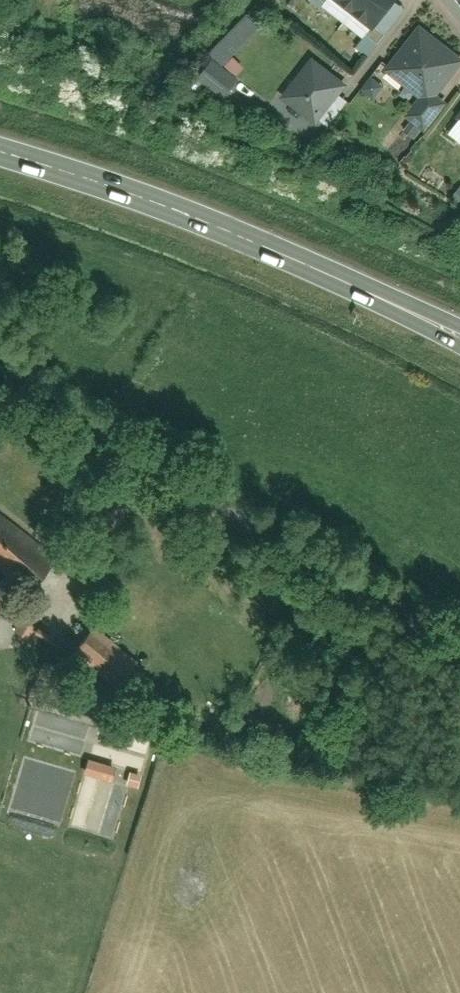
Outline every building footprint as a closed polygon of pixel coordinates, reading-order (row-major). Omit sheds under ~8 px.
[(372,25),(374,27),(390,6),(395,0),(340,0),(372,25)] [(366,34),(379,43),(401,14),(390,6),(374,27),(372,25),(366,34)] [(217,64),(256,25),(242,12),(204,50),(217,64)] [(403,121),(422,135),(444,104),(430,94),(451,65),(411,35),(381,74),(417,101),(403,121)] [(205,54),(189,75),(216,96),(233,75),(205,54)] [(306,60),(278,98),(311,123),(340,85),(306,60)] [(316,119),(328,129),(352,101),(340,90),(316,119)] [(26,590),(53,558),(0,514),(0,569),(26,590)] [(88,629),(67,657),(115,692),(136,663),(88,629)] [(109,778),(111,761),(82,758),(80,775),(109,778)]
